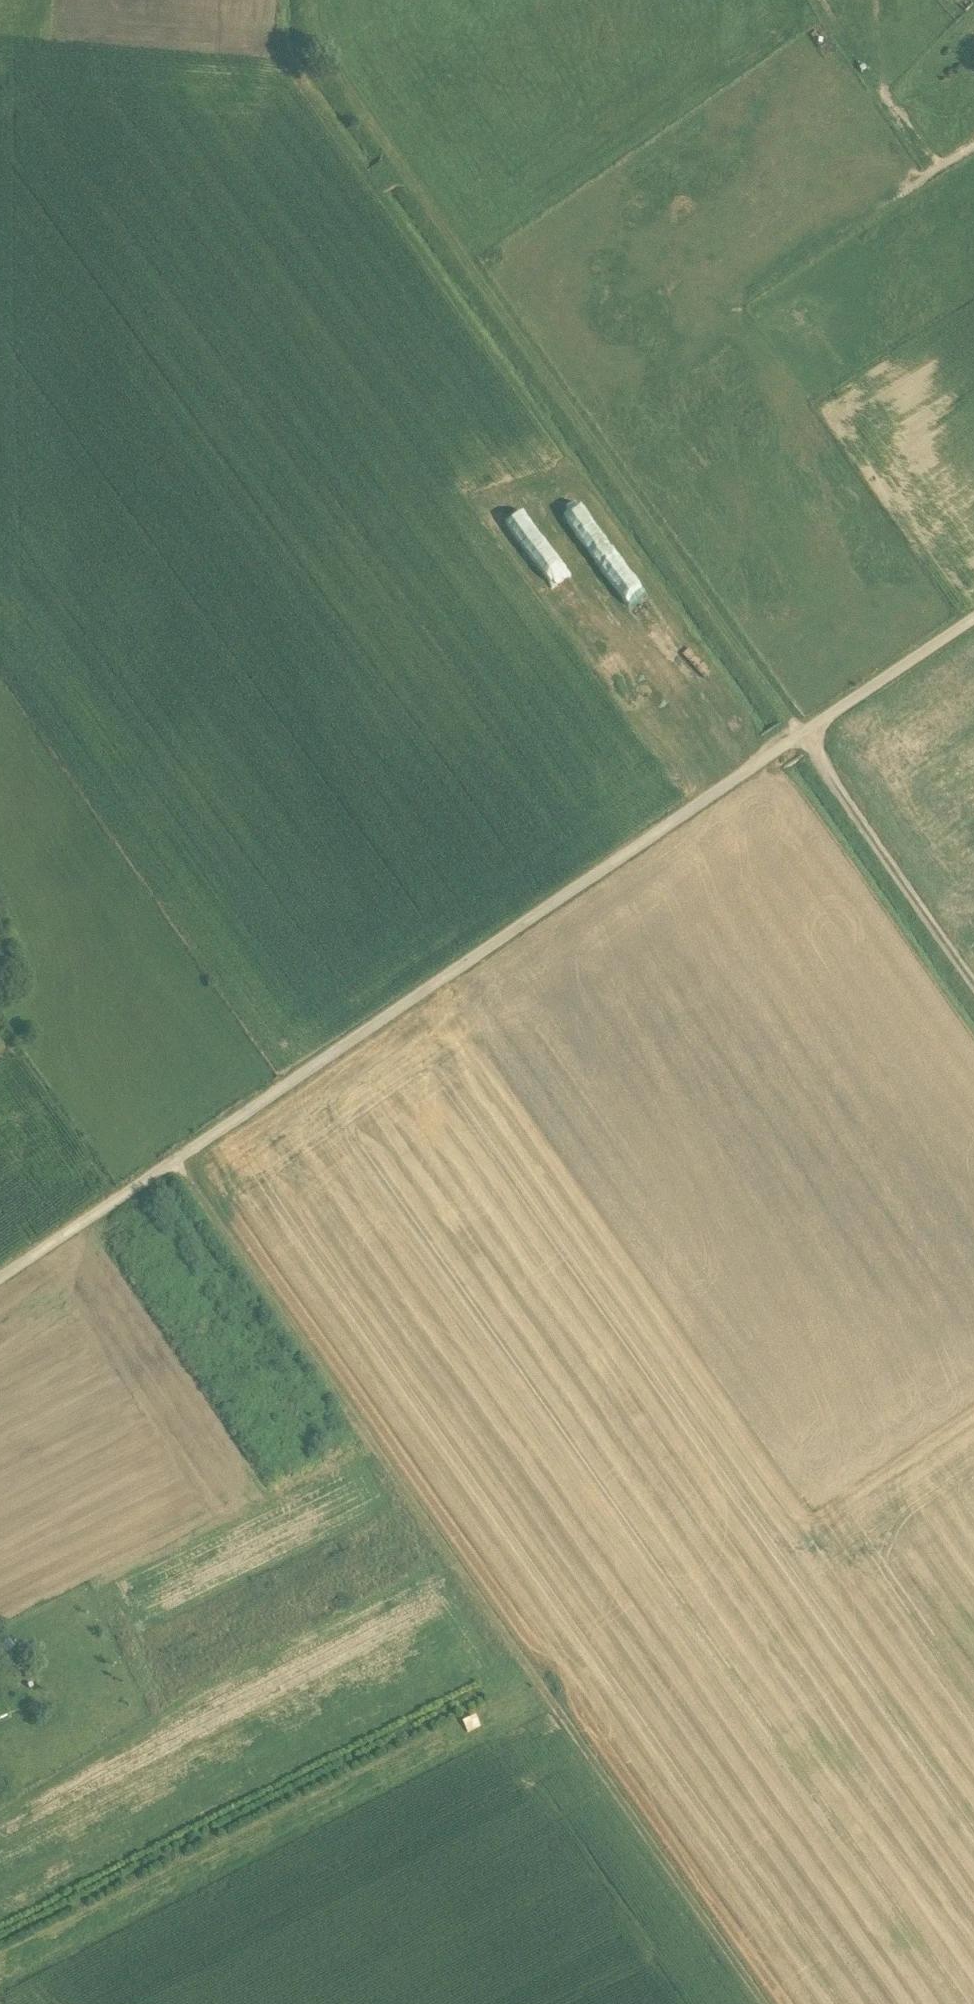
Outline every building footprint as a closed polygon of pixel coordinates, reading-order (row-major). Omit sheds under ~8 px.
[(664,625),(576,487),(555,500),(644,638),(664,625)] [(505,528),(626,707),(646,694),(525,515),(505,528)]
